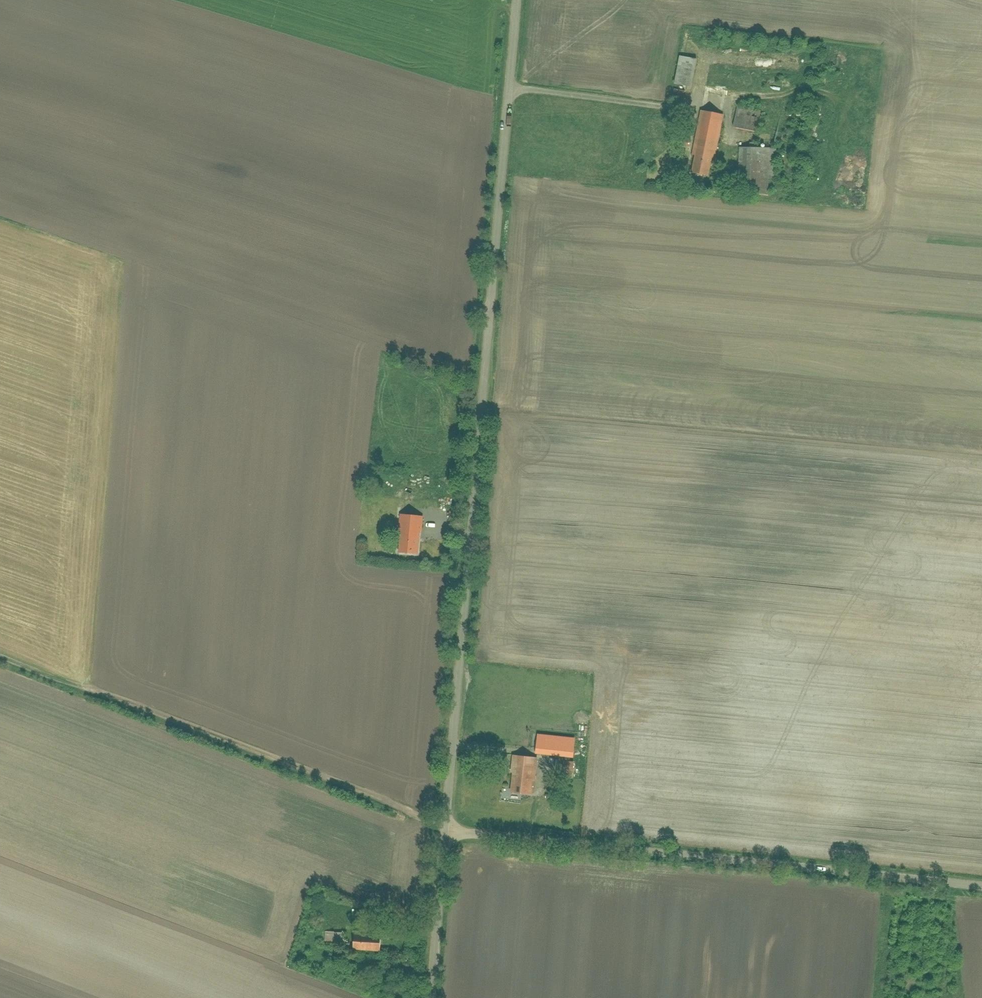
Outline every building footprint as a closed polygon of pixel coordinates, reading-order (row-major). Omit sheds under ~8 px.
[(681,58),(675,85),(693,89),(699,62),(681,58)] [(725,117),(702,112),(689,172),(711,177),(725,117)] [(776,149),(738,148),(737,178),(775,179),(776,149)] [(396,550),(418,553),(422,516),(400,514),(396,550)] [(576,738),(538,734),(536,754),(574,758),(576,738)] [(535,757),(510,755),(507,792),(532,794),(535,757)] [(324,929),(324,940),(346,940),(346,929),(324,929)] [(383,933),(357,932),(356,949),(383,950),(383,933)]
